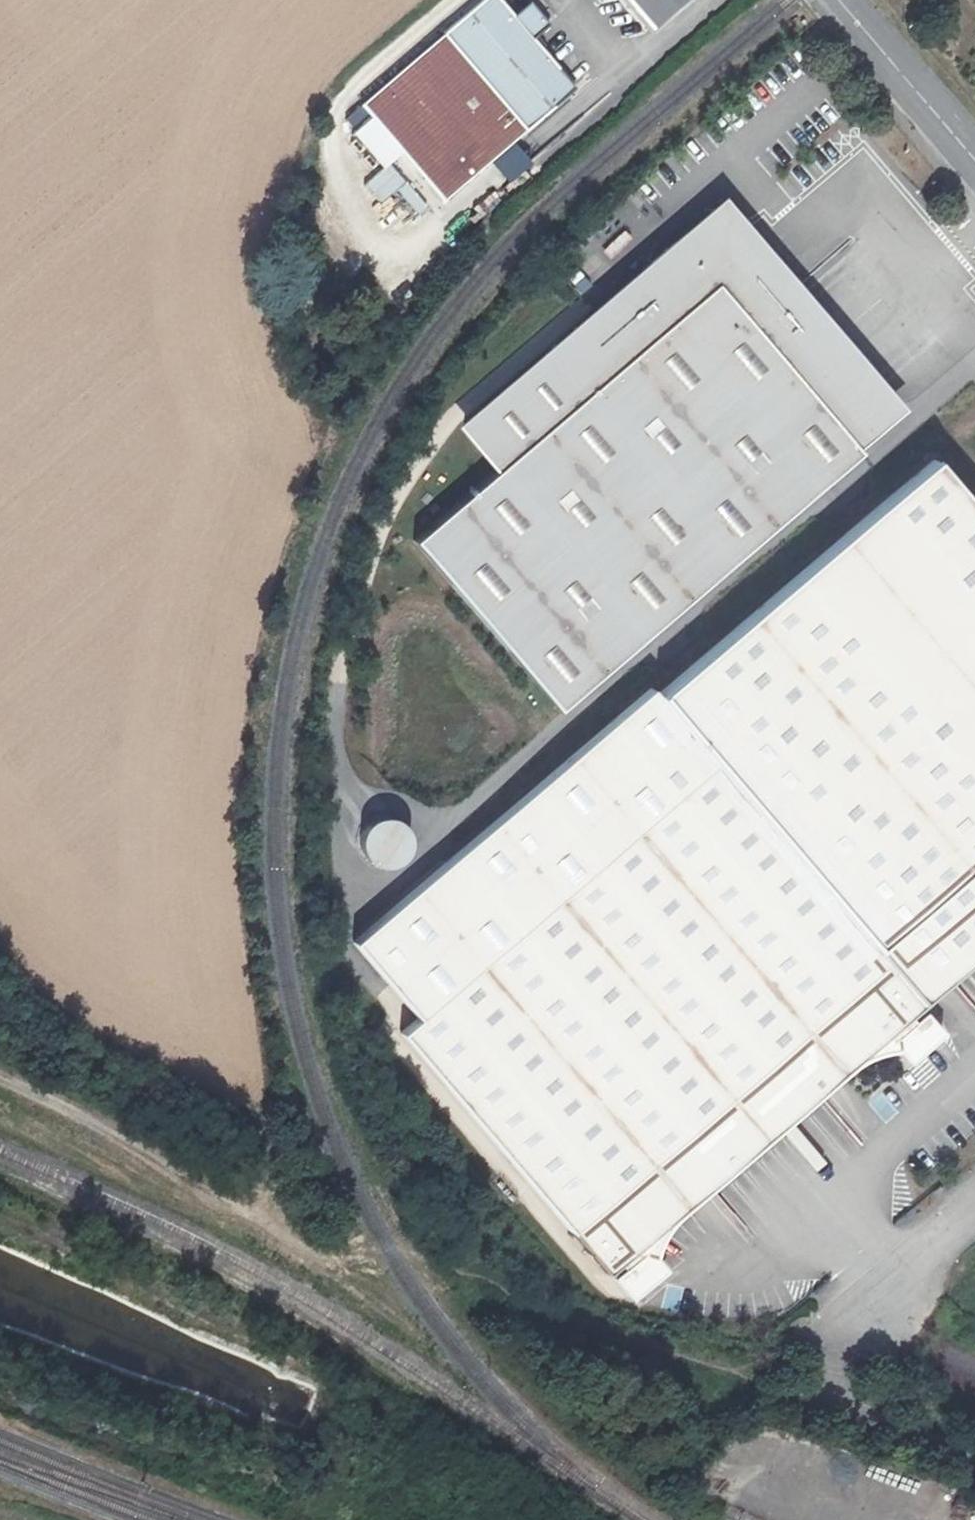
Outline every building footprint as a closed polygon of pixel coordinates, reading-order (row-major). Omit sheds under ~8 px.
[(514,141),(576,88),(532,38),(549,24),(530,2),(513,16),(500,0),(486,0),(363,105),(374,117),(355,134),(385,170),(404,154),(444,200),(490,161),(514,141)] [(638,30),(677,0),(613,0),(638,30)] [(503,176),(527,156),(514,141),(490,161),(503,176)] [(692,232),(694,231),(705,244),(704,253),(729,255),(730,246),(742,235),(746,238),(750,241),(755,245),(720,204),(679,239),(683,236),(687,234),(692,232)] [(679,239),(675,242),(652,263),(653,265),(464,427),(499,467),(414,540),(558,709),(858,452),(847,439),(878,412),(768,283),(779,273),(758,247),(755,245),(750,241),(746,238),(742,235),(730,246),(729,255),(704,253),(705,244),(694,231),(692,232),(687,234),(683,236),(679,239)] [(768,283),(878,412),(890,402),(779,273),(768,283)] [(974,540),(974,503),(935,456),(917,472),(974,540)] [(917,472),(644,706),(637,698),(343,950),(408,1026),(402,1032),(606,1271),(618,1261),(625,1268),(632,1266),(639,1268),(647,1248),(641,1241),(686,1203),(679,1195),(834,1063),(840,1071),(880,1037),(885,1033),(891,1040),(912,1037),(910,1034),(910,1026),(914,1021),(907,1014),(919,1005),(930,1017),(974,978),(974,540),(917,472)] [(365,826),(370,870),(415,866),(411,822),(365,826)] [(910,1034),(912,1037),(914,1040),(921,1042),(929,1040),(933,1034),(933,1027),(929,1021),(921,1018),(914,1021),(910,1026),(910,1034)] [(632,1266),(625,1268),(621,1274),(621,1281),(625,1287),(632,1290),(639,1287),(643,1282),(643,1274),(639,1268),(632,1266)]
